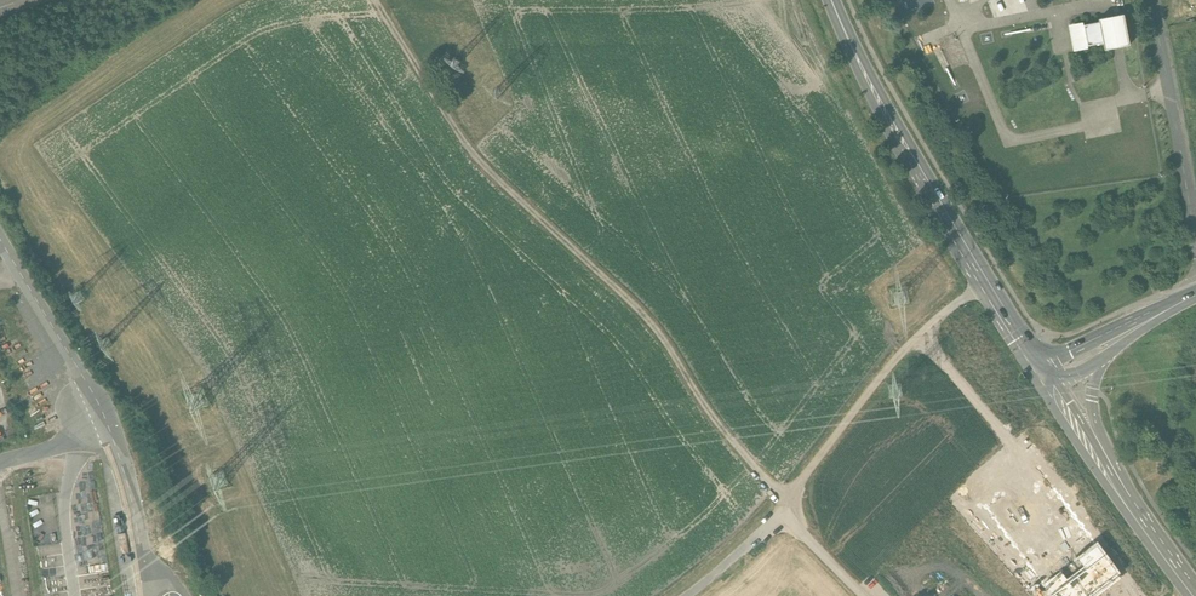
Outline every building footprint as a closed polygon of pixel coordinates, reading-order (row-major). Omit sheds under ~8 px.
[(1083,23),(1069,26),(1074,52),(1088,50),(1087,46),(1104,43),(1105,50),(1129,46),(1123,14),(1099,19),(1099,23),(1084,26),(1083,23)] [(1052,595),(1101,595),(1123,580),(1040,469),(986,509),(1052,595)]
